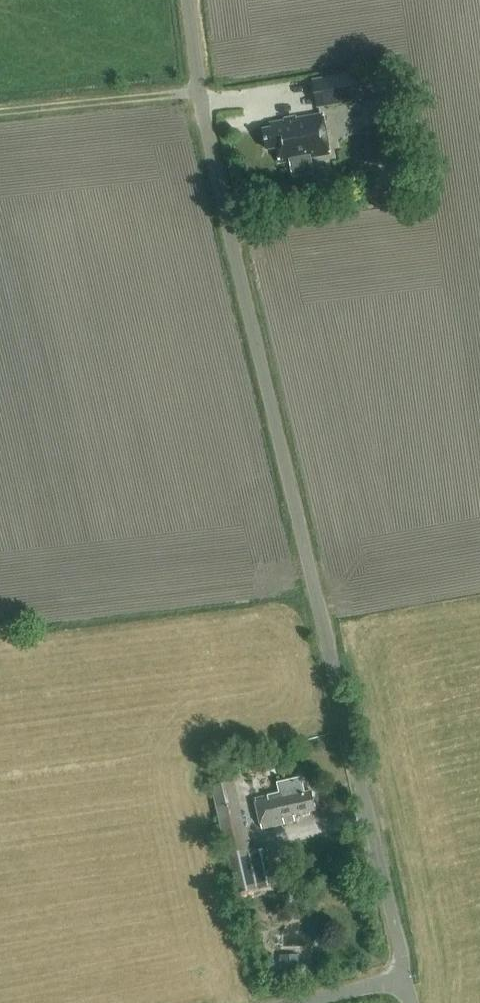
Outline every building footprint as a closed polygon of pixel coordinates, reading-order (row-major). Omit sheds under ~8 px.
[(356,71),(312,79),(317,108),(361,100),(356,71)] [(280,162),(329,153),(322,114),(270,124),(271,129),(263,130),(266,149),(278,147),(280,162)] [(254,769),(255,772),(278,766),(275,753),(229,764),(230,768),(216,771),(219,783),(234,780),(233,774),(254,769)] [(279,792),(255,798),(262,828),(286,822),(285,818),(294,816),(295,820),(296,820),(294,814),(316,809),(312,790),(304,792),(301,777),(277,782),(279,792)] [(280,884),(271,847),(250,852),(234,780),(211,786),(235,893),(280,884)] [(299,957),(281,957),(281,970),(299,970),(299,957)]
